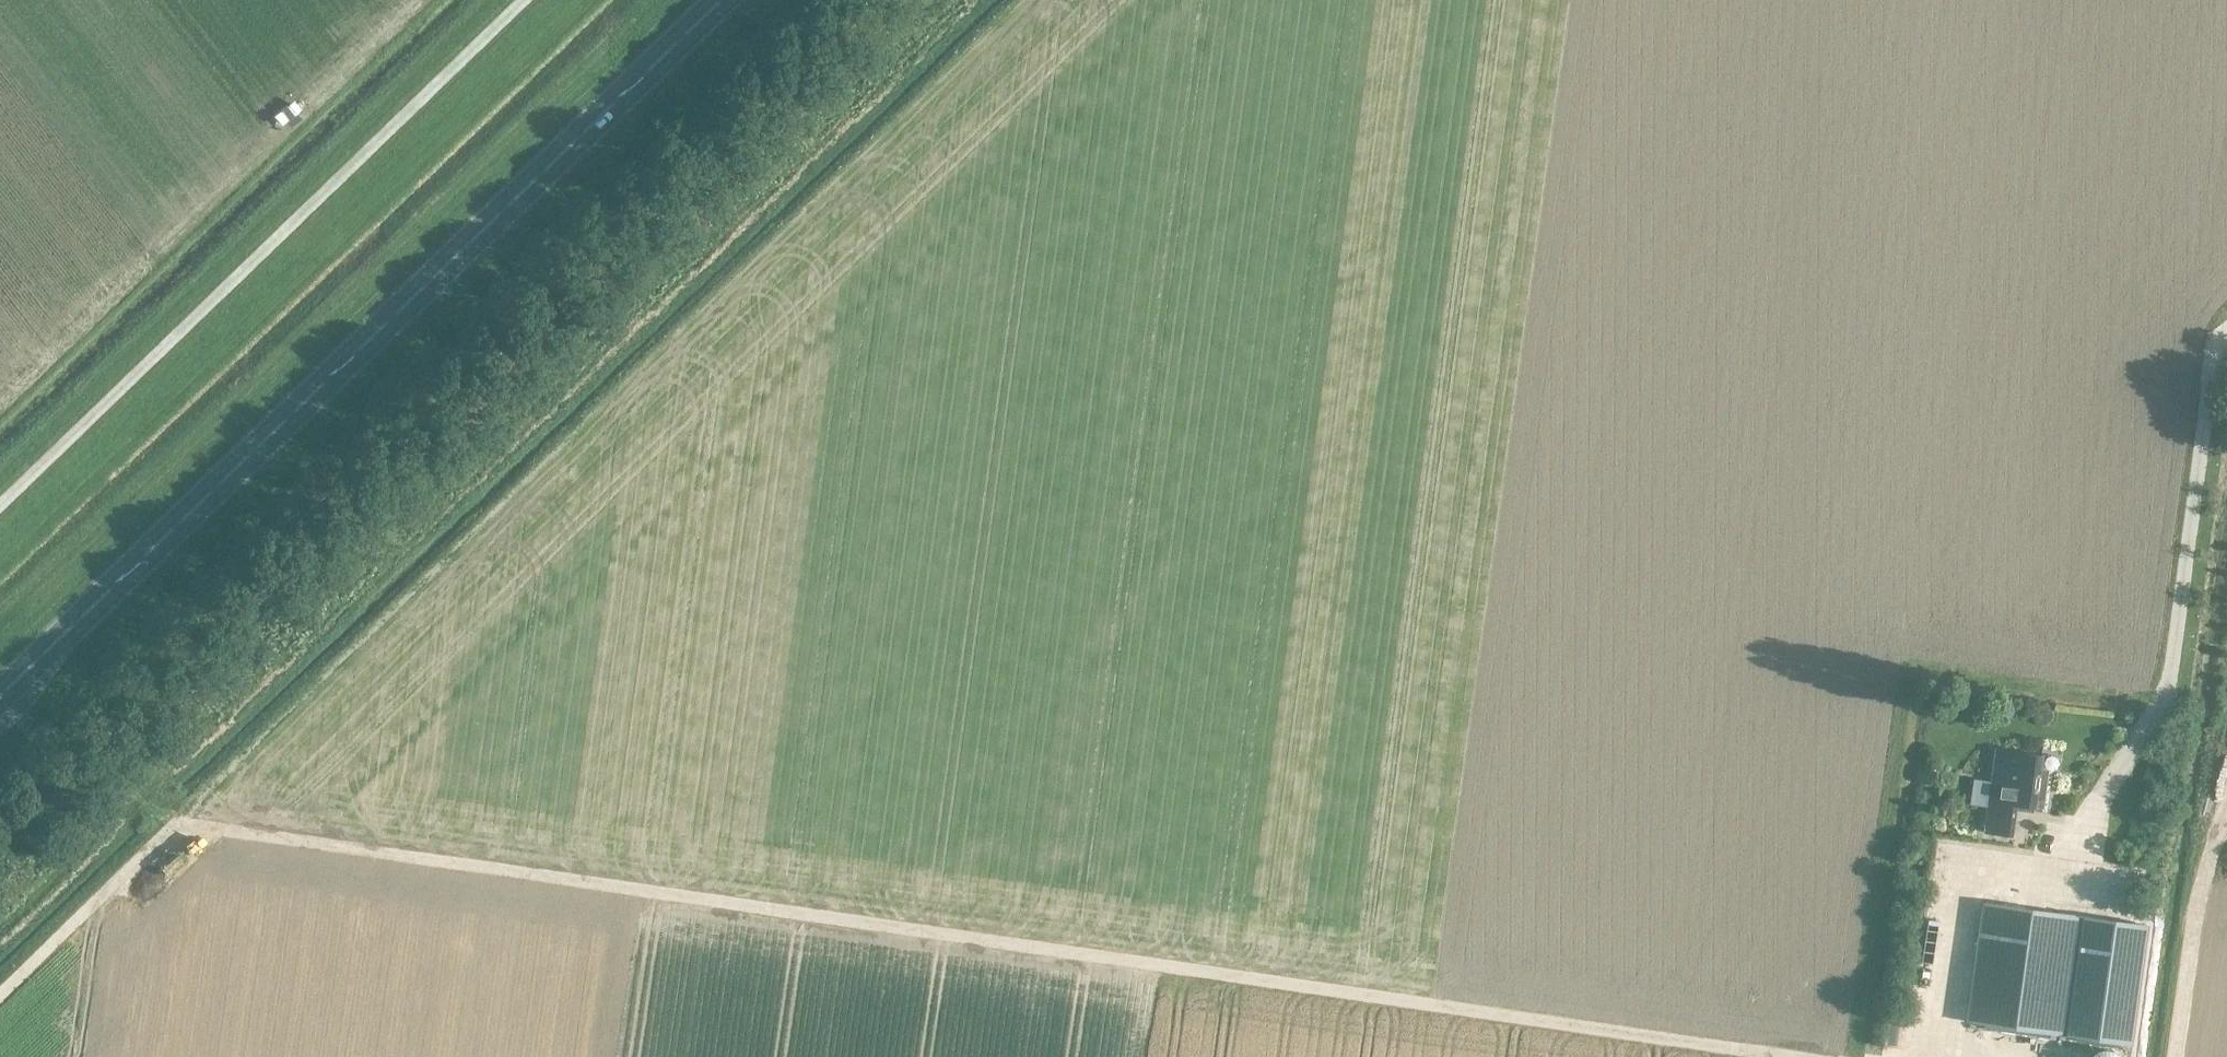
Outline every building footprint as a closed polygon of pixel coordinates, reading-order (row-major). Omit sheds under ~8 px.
[(2035,808),(2042,757),(1997,750),(1992,787),(2000,788),(1998,802),(1990,801),(1985,832),(2013,836),(2017,805),(2035,808)] [(2088,917),(1984,903),(1967,1022),(2071,1037),(2088,917)] [(2088,917),(2071,1037),(2132,1045),(2149,926),(2088,917)] [(2092,1048),(2085,1051),(2084,1056),(2111,1056),(2112,1055),(2104,1049),(2092,1048)]
